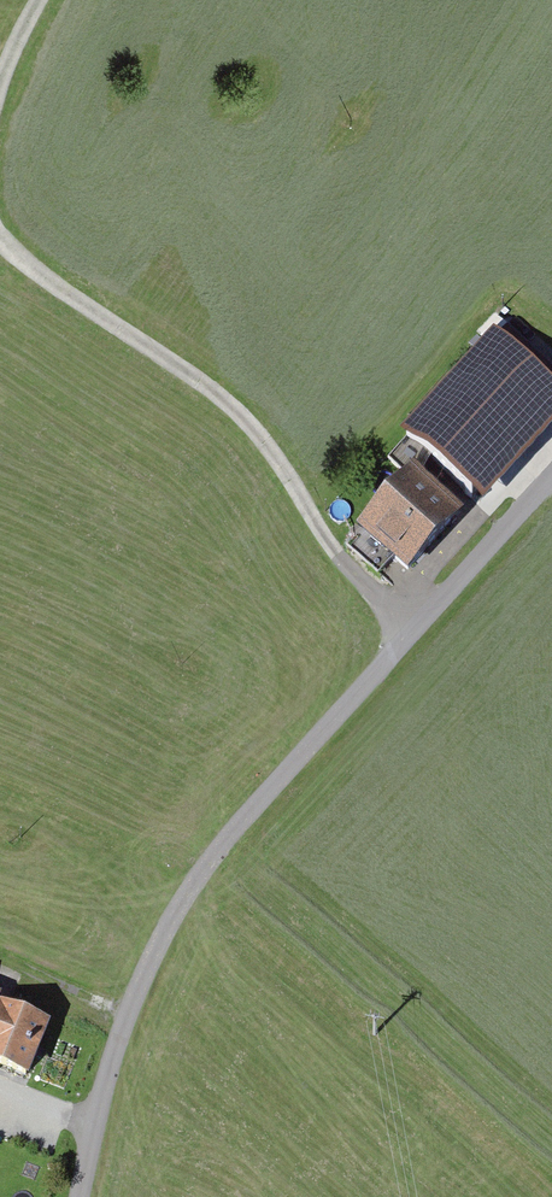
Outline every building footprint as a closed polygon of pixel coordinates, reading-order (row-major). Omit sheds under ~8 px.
[(551,414),(551,373),(519,343),(510,352),(497,341),(408,438),(475,499),(551,414)] [(410,572),(460,515),(414,475),(364,532),(410,572)] [(28,1077),(48,1022),(0,1004),(0,1067),(28,1077)]
